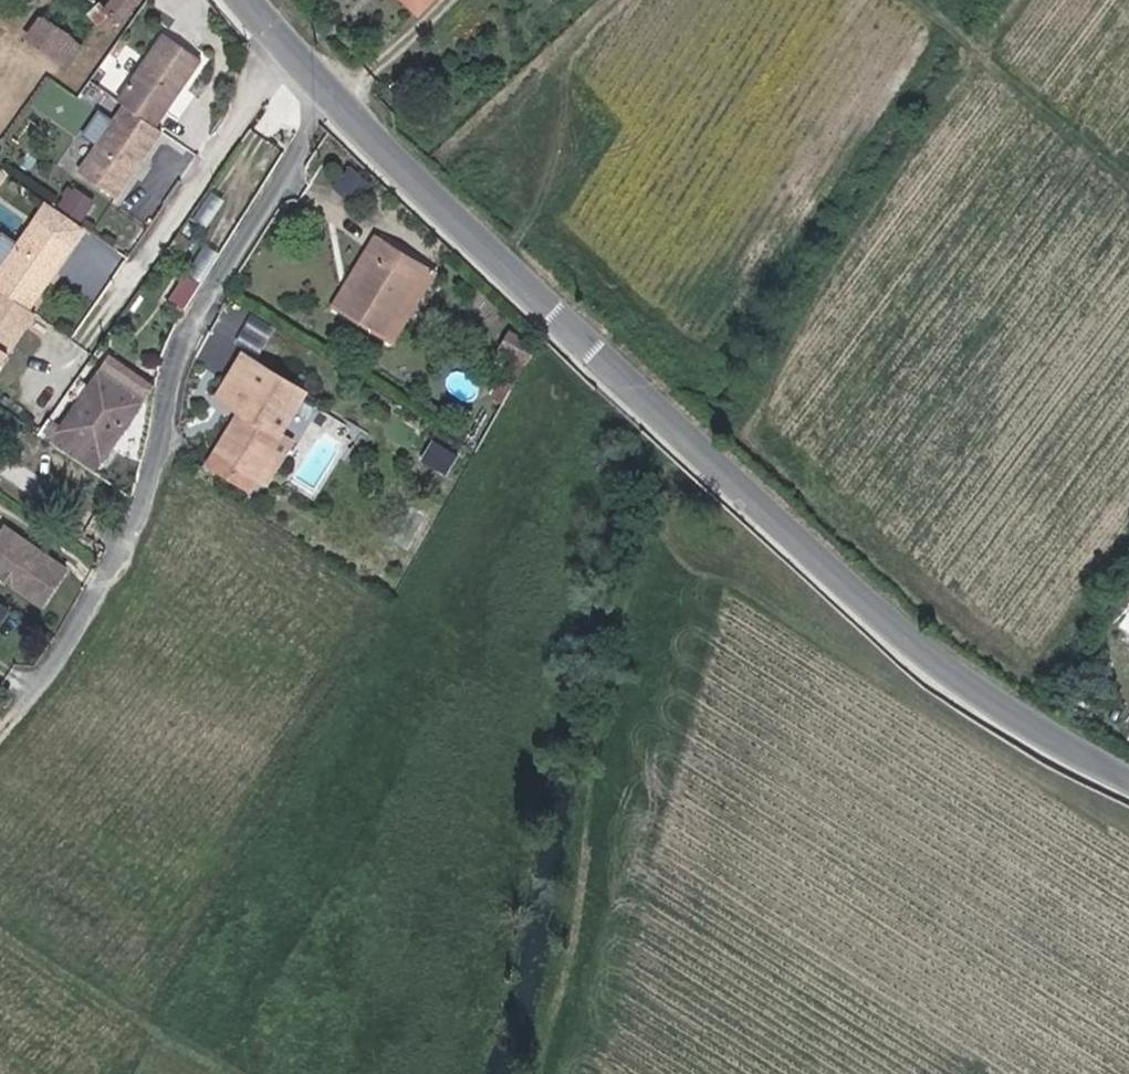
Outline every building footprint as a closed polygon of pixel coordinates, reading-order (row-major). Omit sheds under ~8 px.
[(114,0),(54,0),(27,39),(39,48),(46,38),(63,50),(75,57),(104,15),(114,0)] [(132,10),(139,0),(115,0),(132,10)] [(128,100),(158,120),(203,55),(167,30),(121,95),(128,100)] [(164,125),(158,120),(128,100),(83,163),(119,189),(164,125)] [(100,114),(85,104),(69,126),(84,137),(100,114)] [(80,220),(92,202),(75,190),(63,208),(80,220)] [(46,203),(36,217),(73,242),(82,228),(46,203)] [(73,242),(36,217),(19,243),(3,266),(0,271),(0,364),(35,312),(29,308),(73,242)] [(3,232),(0,236),(0,264),(3,266),(19,243),(3,232)] [(379,242),(371,236),(328,305),(337,309),(379,242)] [(420,267),(379,242),(337,309),(378,336),(420,267)] [(431,274),(420,267),(378,336),(388,342),(431,274)] [(184,276),(175,271),(157,299),(166,305),(184,276)] [(517,347),(493,333),(483,349),(508,363),(517,347)] [(244,351),(230,375),(289,413),(304,387),(244,351)] [(141,397),(100,370),(52,438),(94,466),(141,397)] [(289,413),(230,375),(219,393),(242,407),(209,459),(235,474),(242,462),(257,471),(281,430),(279,429),(289,413)] [(281,430),(257,471),(268,478),(292,436),(281,430)] [(429,469),(440,450),(415,436),(404,455),(429,469)] [(250,484),(257,471),(242,462),(235,474),(250,484)] [(6,522),(0,531),(0,583),(44,612),(74,567),(6,522)]
